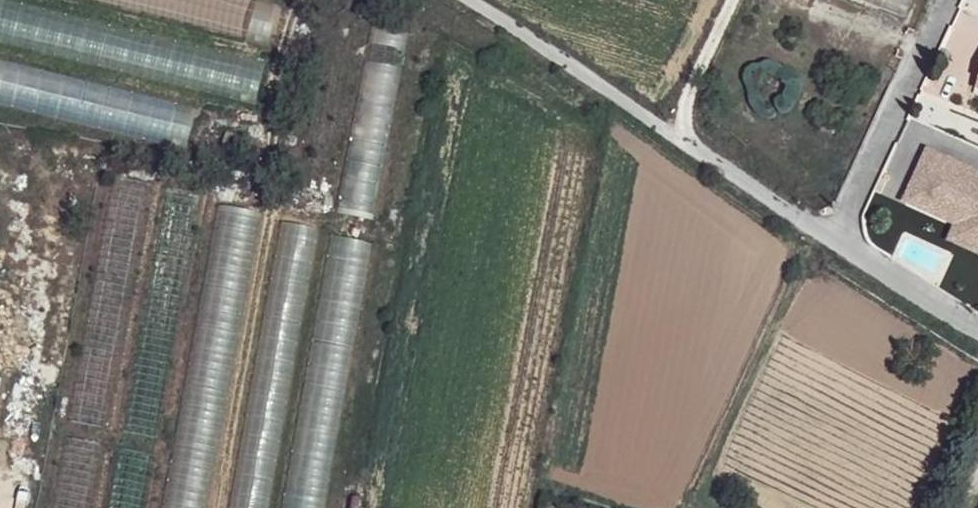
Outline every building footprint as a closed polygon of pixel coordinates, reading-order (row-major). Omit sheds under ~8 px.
[(900,203),(952,224),(945,243),(977,256),(977,170),(923,148),(900,203)] [(151,257),(187,264),(201,194),(165,187),(151,257)] [(49,507),(88,507),(101,445),(64,438),(49,507)]
